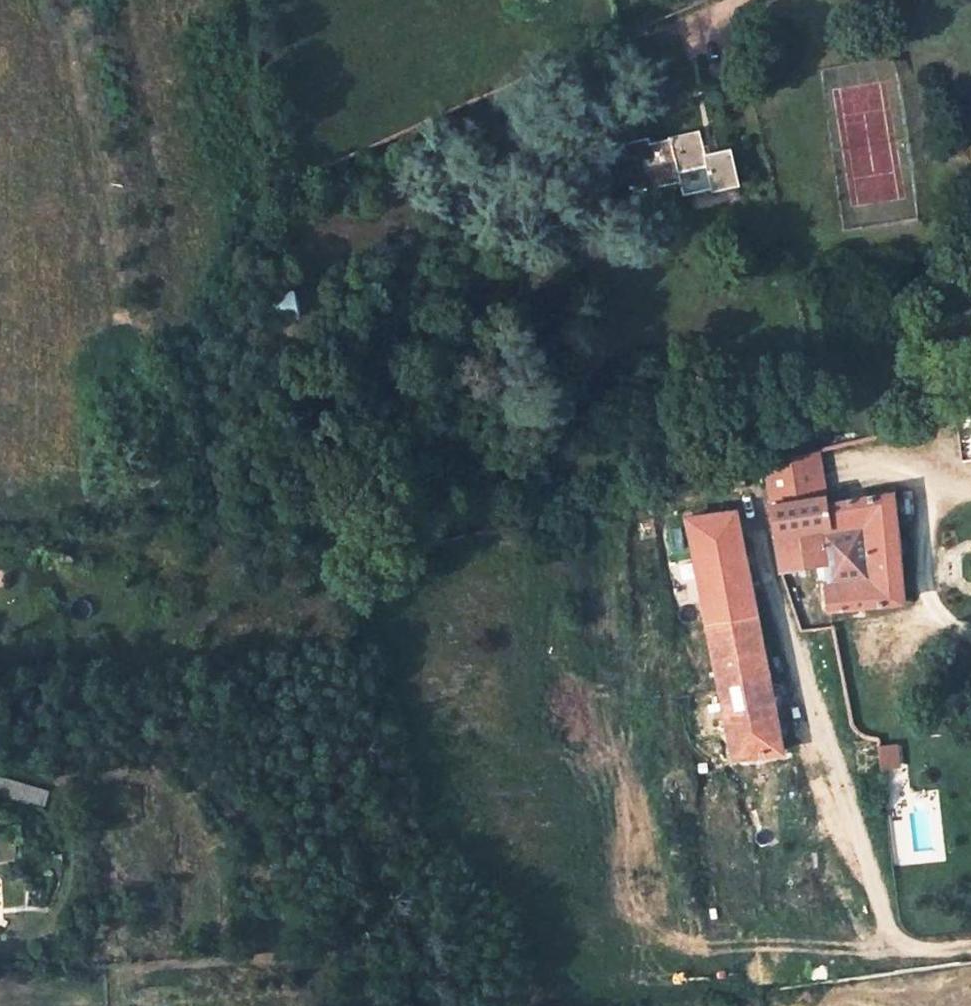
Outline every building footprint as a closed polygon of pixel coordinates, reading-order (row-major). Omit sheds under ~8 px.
[(687,193),(741,182),(733,147),(709,152),(703,130),(629,146),(639,187),(684,178),(687,193)] [(283,319),(292,318),(287,295),(277,296),(274,299),(275,315),(283,319)] [(777,461),(820,450),(817,437),(800,434),(789,435),(775,447),(777,461)] [(820,450),(777,461),(767,463),(773,506),(827,496),(820,450)] [(773,506),(779,541),(783,570),(829,562),(831,579),(826,579),(829,610),(904,602),(894,493),(829,507),(827,496),(773,506)] [(742,546),(779,541),(773,506),(735,514),(742,546)] [(782,749),(742,546),(735,514),(690,522),(738,785),(752,781),(749,758),(782,749)] [(900,743),(878,746),(881,770),(902,767),(900,743)]
